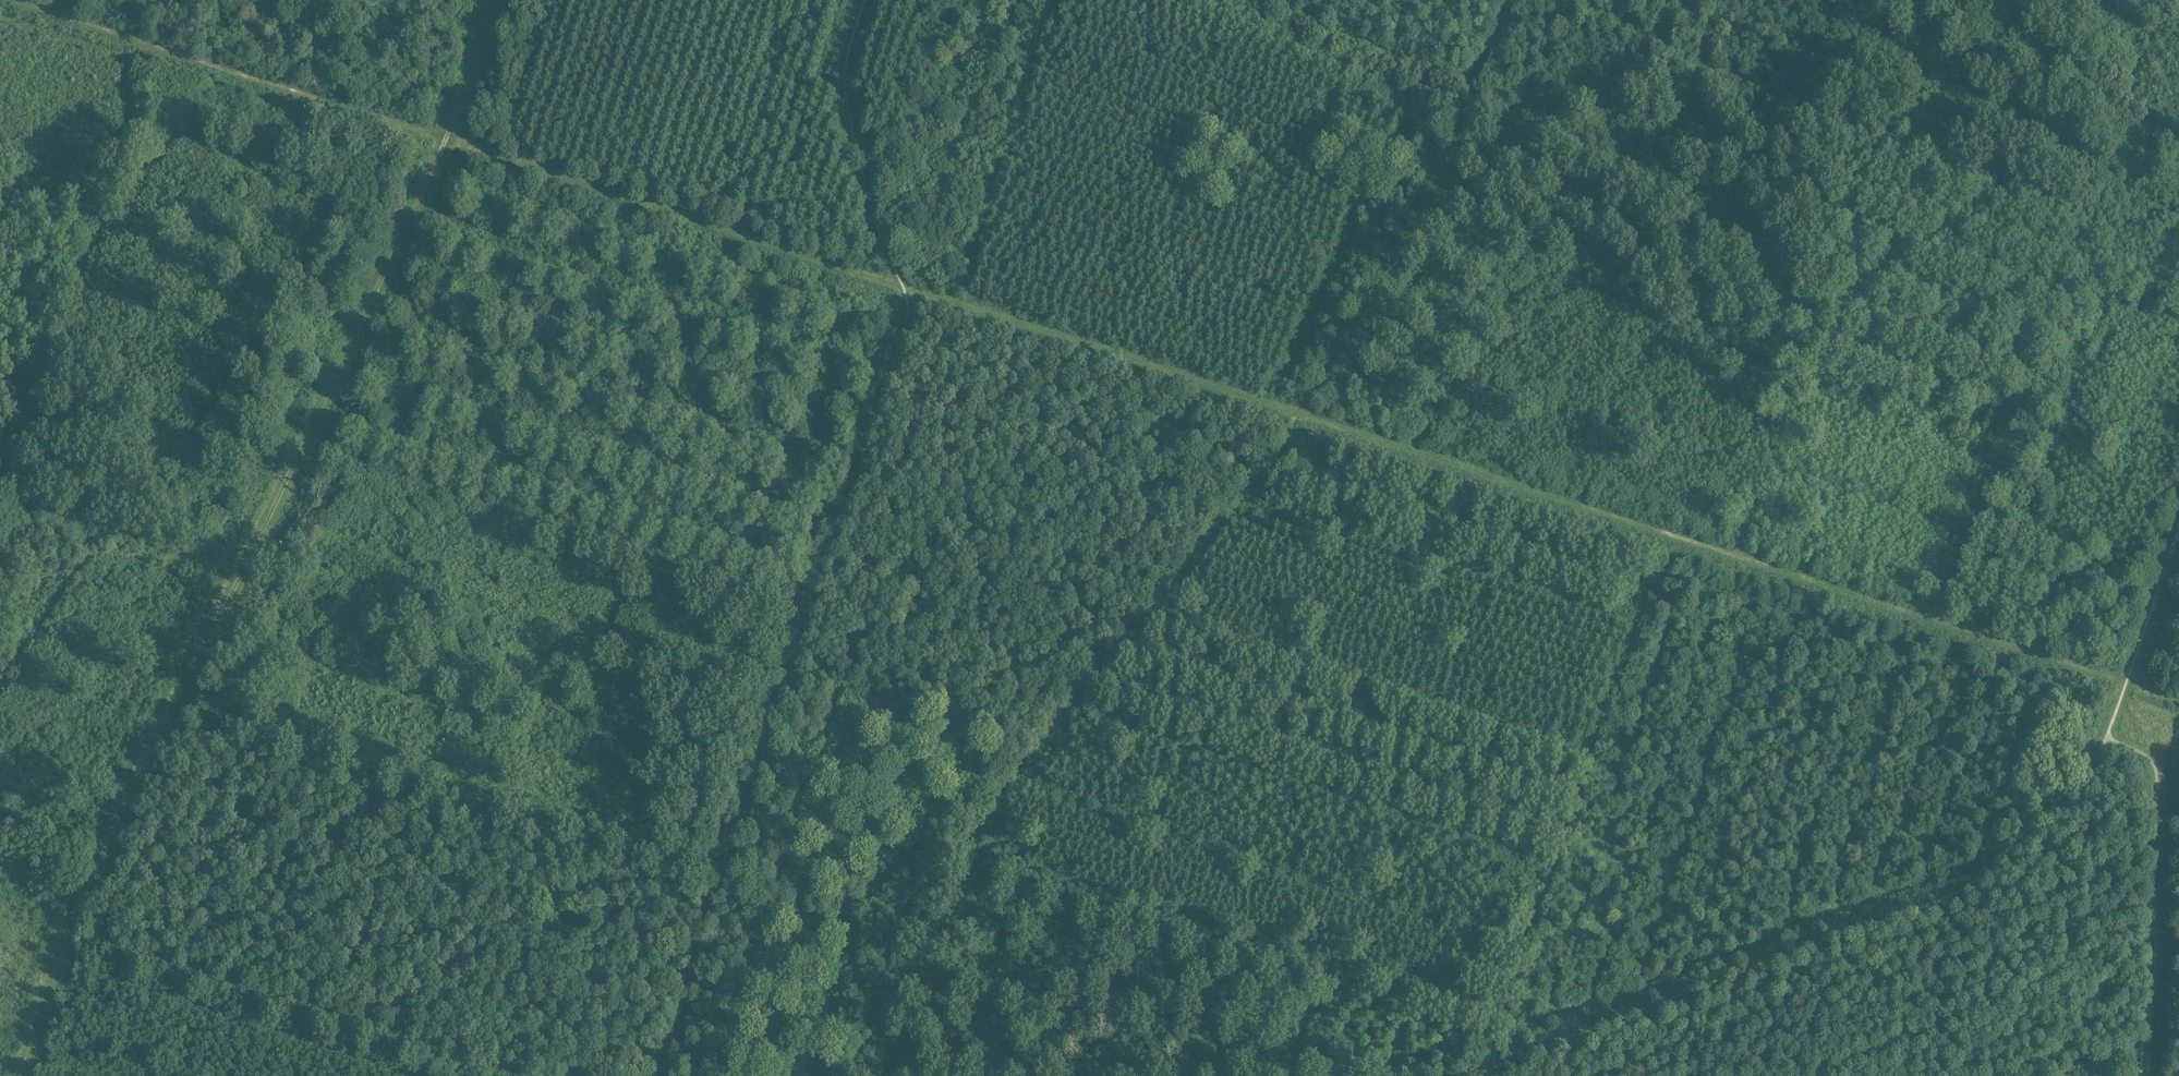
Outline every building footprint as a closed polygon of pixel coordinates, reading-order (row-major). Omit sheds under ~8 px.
[(133,870),(144,863),(139,854),(128,861),(133,870)]
